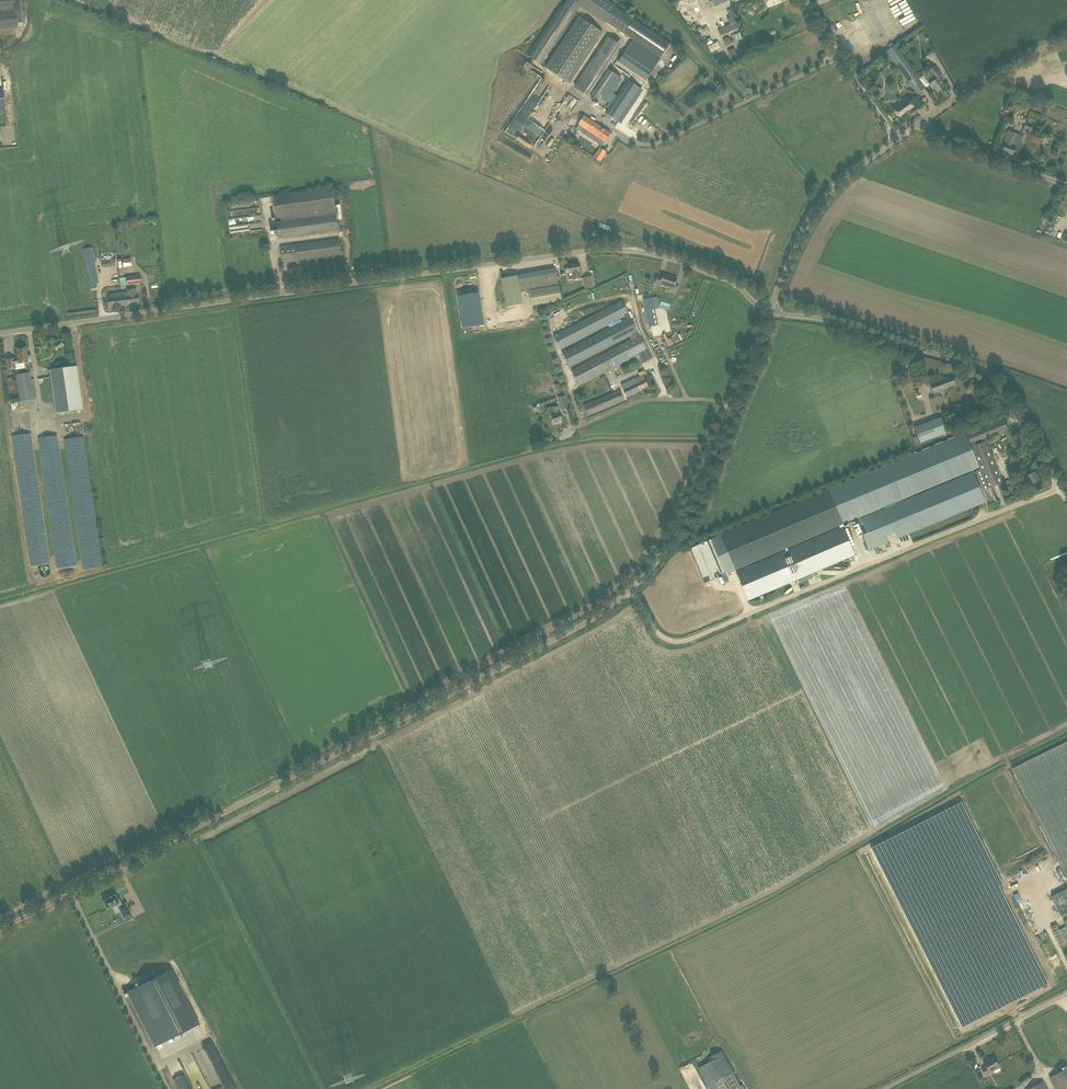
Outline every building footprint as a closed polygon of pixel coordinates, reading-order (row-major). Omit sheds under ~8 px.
[(22,22),(20,0),(0,0),(0,29),(16,28),(16,23),(22,22)] [(606,22),(616,7),(606,0),(573,0),(606,22)] [(671,43),(634,19),(616,7),(606,22),(633,40),(661,59),(671,43)] [(721,36),(732,31),(738,28),(732,16),(729,18),(727,19),(729,25),(718,30),(721,36)] [(546,68),(569,83),(602,33),(579,17),(546,68)] [(707,28),(697,32),(700,38),(710,34),(707,28)] [(740,33),(734,36),(737,42),(743,39),(740,33)] [(618,47),(605,38),(573,89),(587,98),(618,47)] [(729,38),(723,41),(726,47),(732,44),(729,38)] [(645,82),(661,59),(633,40),(617,63),(645,82)] [(718,43),(708,47),(711,53),(721,49),(718,43)] [(745,44),(739,47),(743,57),(749,54),(745,44)] [(886,52),(898,69),(907,62),(895,45),(886,52)] [(734,49),(728,52),(732,62),(738,59),(734,49)] [(727,63),(723,54),(718,56),(722,65),(727,63)] [(919,78),(907,62),(898,69),(917,95),(926,88),(924,86),(926,87),(927,87),(928,86),(929,84),(929,83),(923,75),(919,78)] [(931,83),(937,92),(945,87),(939,79),(942,77),(934,67),(929,71),(936,80),(931,83)] [(621,79),(608,71),(590,98),(603,107),(621,79)] [(605,113),(613,118),(618,122),(641,88),(627,80),(605,113)] [(900,118),(914,108),(909,100),(895,110),(900,118)] [(538,114),(536,118),(548,124),(550,120),(538,114)] [(595,138),(596,139),(603,144),(610,134),(584,116),(576,128),(594,140),(595,138)] [(1006,144),(1004,152),(1013,155),(1018,142),(1021,143),(1024,136),(1008,131),(1003,143),(1006,144)] [(606,152),(602,150),(599,155),(596,154),(594,157),(600,162),(606,152)] [(273,195),(274,204),(276,219),(335,211),(332,187),(273,195)] [(279,221),(276,221),(279,239),(338,231),(336,214),(279,222),(279,221)] [(341,255),(341,248),(339,239),(280,247),(281,256),(282,263),(341,255)] [(92,247),(84,249),(90,287),(97,286),(96,284),(99,283),(92,247)] [(131,258),(122,259),(123,266),(132,266),(131,258)] [(581,278),(580,271),(579,264),(569,265),(569,268),(566,269),(565,270),(566,272),(567,273),(572,273),(573,280),(581,278)] [(532,306),(548,303),(562,301),(559,284),(558,280),(556,269),(517,276),(520,292),(529,291),(532,306)] [(662,278),(658,276),(656,283),(665,286),(666,285),(674,288),(677,279),(663,274),(662,278)] [(141,276),(127,277),(128,285),(142,284),(141,276)] [(523,304),(520,292),(517,276),(502,279),(503,284),(507,307),(523,304)] [(592,277),(584,278),(585,289),(593,288),(592,277)] [(107,298),(107,299),(108,308),(138,304),(136,289),(127,290),(128,292),(110,294),(110,297),(107,298)] [(458,296),(463,328),(484,325),(480,292),(458,296)] [(644,300),(649,327),(658,325),(653,298),(644,300)] [(636,337),(632,339),(571,371),(579,386),(639,355),(643,363),(651,358),(644,345),(647,344),(644,339),(642,340),(628,314),(622,301),(554,336),(561,349),(625,316),(627,319),(562,352),(570,367),(634,334),(636,337)] [(512,319),(519,319),(518,307),(511,307),(512,319)] [(18,364),(28,362),(32,362),(31,355),(27,356),(26,348),(17,349),(18,356),(17,357),(17,360),(14,360),(14,359),(6,360),(8,369),(15,368),(15,364),(18,363),(18,364)] [(56,413),(83,409),(77,366),(49,370),(56,413)] [(34,400),(34,399),(30,373),(16,375),(19,402),(34,400)] [(623,389),(619,390),(624,401),(628,399),(627,396),(649,387),(644,376),(643,375),(621,385),(623,389)] [(943,375),(925,382),(927,387),(931,385),(934,393),(955,385),(952,377),(945,379),(943,375)] [(605,376),(598,379),(604,391),(611,388),(605,376)] [(584,405),(588,416),(624,401),(619,390),(616,392),(612,393),(584,405)] [(562,410),(567,408),(568,408),(564,396),(558,398),(562,410)] [(551,416),(554,424),(562,421),(560,413),(558,406),(553,408),(553,407),(546,409),(548,417),(551,416)] [(920,443),(946,433),(940,417),(914,427),(920,443)] [(999,474),(990,451),(986,440),(1008,431),(1003,417),(966,433),(971,447),(980,469),(976,471),(984,490),(986,489),(987,492),(991,490),(990,488),(994,486),(995,486),(998,485),(1003,483),(999,474)] [(30,567),(50,564),(31,434),(11,437),(30,567)] [(38,438),(56,567),(57,569),(76,566),(57,435),(38,438)] [(957,436),(828,489),(842,524),(843,526),(856,521),(869,550),(885,543),(887,548),(898,543),(897,539),(985,502),(957,436)] [(72,494),(82,568),(83,570),(103,567),(84,437),(64,440),(71,491),(69,492),(70,495),(72,494)] [(1008,465),(1011,469),(1013,473),(1021,469),(1015,461),(1008,465)] [(1026,473),(1021,476),(1017,479),(1024,490),(1034,485),(1033,484),(1039,480),(1035,472),(1028,476),(1026,473)] [(735,570),(784,549),(786,548),(842,524),(828,489),(714,537),(729,572),(735,570)] [(787,550),(786,548),(784,549),(785,551),(737,572),(749,600),(853,556),(841,528),(787,550)] [(729,572),(714,537),(689,548),(704,583),(722,576),(726,574),(729,572)] [(39,571),(39,572),(39,573),(39,574),(40,575),(41,576),(41,577),(42,577),(44,577),(45,578),(46,577),(47,577),(48,577),(49,576),(49,575),(50,574),(50,573),(50,572),(50,571),(50,570),(49,569),(49,568),(48,567),(47,567),(46,566),(45,566),(44,566),(42,567),(41,567),(41,568),(40,569),(39,570),(39,571)] [(1012,769),(1066,878),(1066,742),(1012,769)] [(1003,885),(961,802),(871,848),(962,1027),(1048,984),(999,887),(1003,885)] [(1052,896),(1062,916),(1066,914),(1066,889),(1052,896)] [(120,903),(116,905),(113,898),(111,898),(109,895),(109,894),(109,895),(105,897),(105,896),(102,898),(98,900),(97,900),(98,901),(99,904),(98,905),(99,907),(101,907),(101,908),(102,908),(106,906),(107,907),(112,905),(118,918),(119,918),(126,914),(126,915),(126,914),(120,903),(120,902),(119,903),(120,903)] [(147,925),(105,946),(156,1046),(198,1025),(147,925)] [(216,1057),(218,1057),(215,1046),(205,1048),(206,1053),(211,1052),(212,1054),(209,1055),(210,1061),(216,1060),(216,1057)] [(722,1051),(712,1056),(714,1060),(699,1068),(710,1088),(742,1088),(722,1051)] [(988,1059),(983,1062),(986,1067),(982,1069),(985,1075),(999,1067),(998,1066),(994,1058),(988,1061),(988,1059)] [(1049,1078),(1055,1088),(1066,1088),(1066,1068),(1049,1078)]
